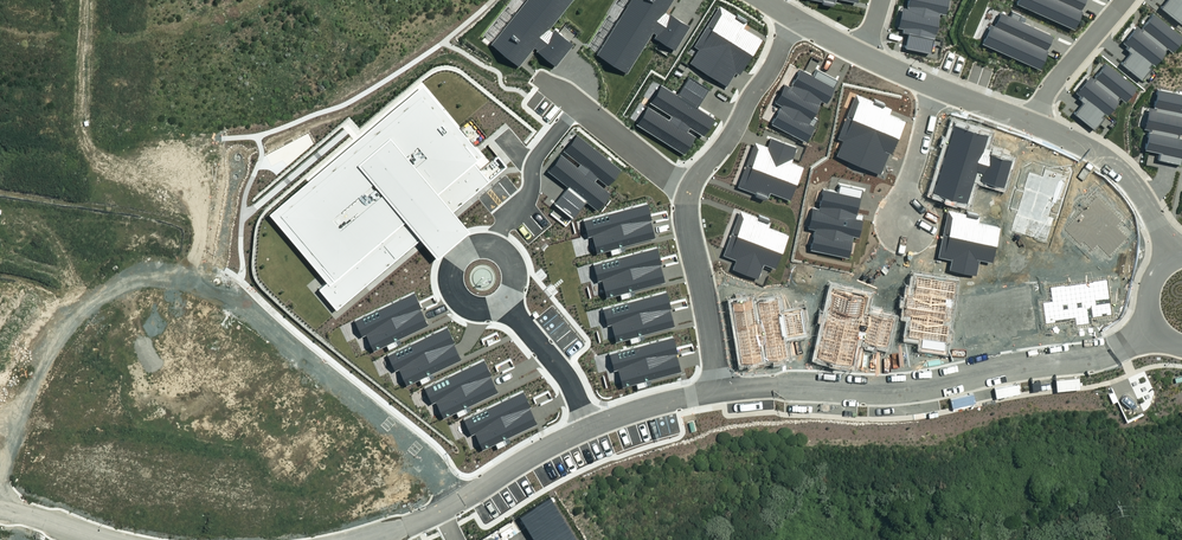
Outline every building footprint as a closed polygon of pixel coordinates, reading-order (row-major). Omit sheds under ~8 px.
[(1019,3),(1078,29),(1086,10),(1084,9),(1088,0),(1020,0),(1019,3)] [(1164,9),(1181,23),(1181,0),(1171,0),(1164,9)] [(992,25),(984,45),(1042,70),(1051,51),(1049,50),(1054,37),(1020,22),(1022,17),(1015,14),(1012,19),(1002,15),(997,27),(992,25)] [(1157,15),(1145,30),(1140,26),(1127,42),(1133,47),(1130,50),(1134,52),(1125,63),(1145,79),(1171,47),(1176,51),(1181,43),(1181,35),(1157,15)] [(1137,89),(1108,66),(1096,81),(1091,77),(1078,93),(1084,98),(1082,100),(1085,103),(1077,114),(1097,130),(1122,98),(1127,101),(1137,89)] [(1154,88),(1150,106),(1143,104),(1139,127),(1145,128),(1141,147),(1157,150),(1155,158),(1178,162),(1181,143),(1181,136),(1175,134),(1179,115),(1181,116),(1181,93),(1154,88)]
